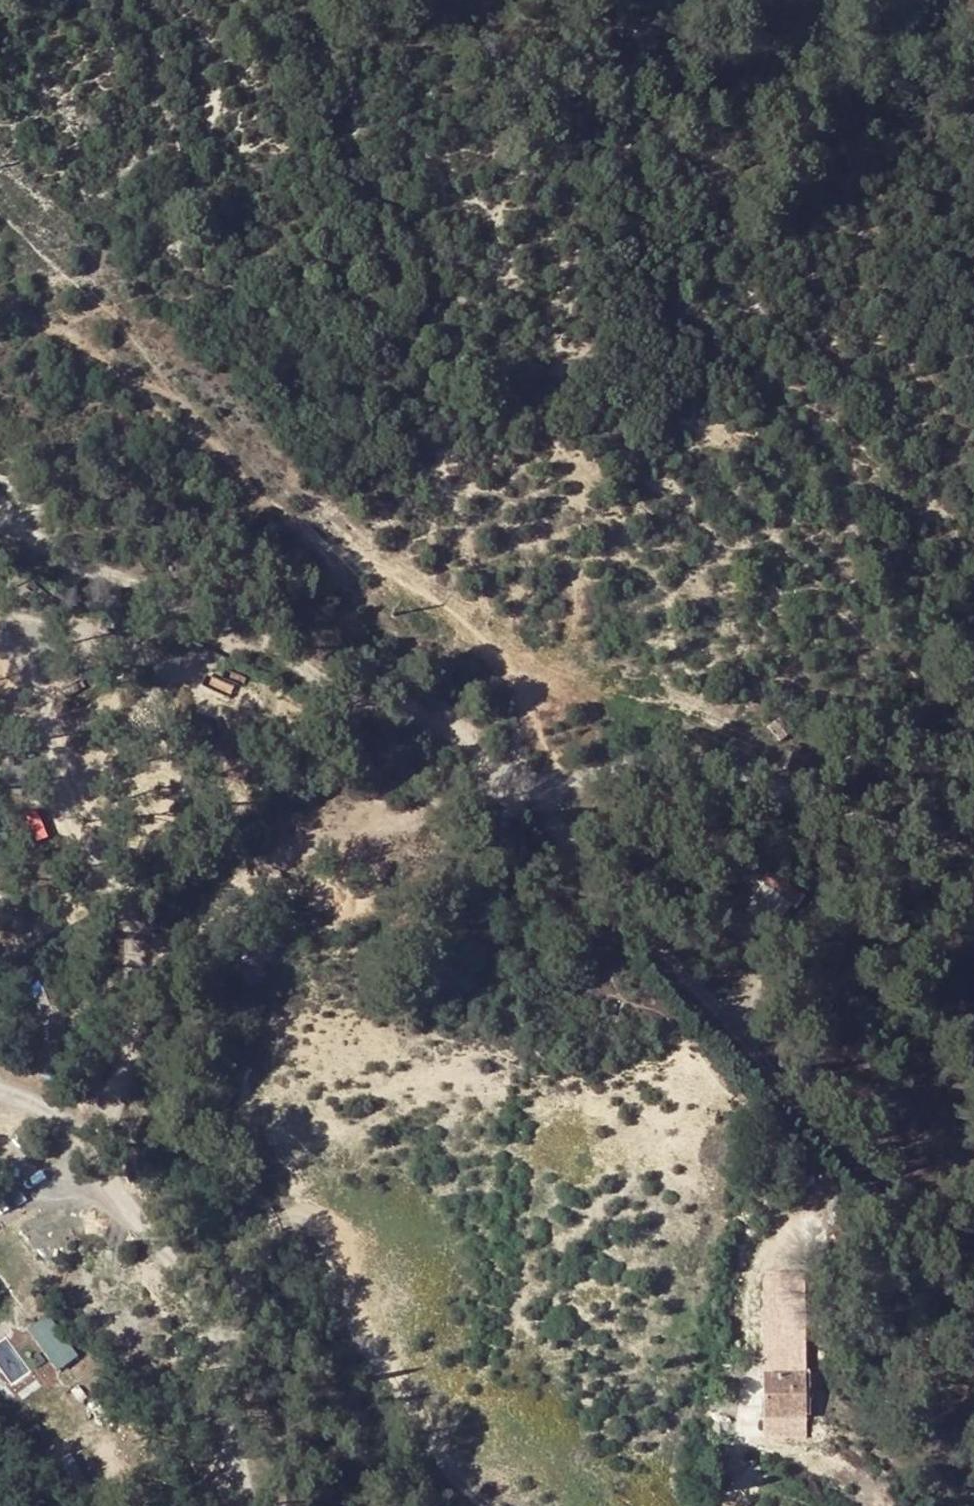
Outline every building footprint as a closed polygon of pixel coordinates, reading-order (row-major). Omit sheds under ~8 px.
[(792,726),(781,716),(768,726),(779,737),(792,726)] [(804,1365),(799,1275),(768,1277),(773,1366),(804,1365)] [(54,1314),(34,1326),(59,1371),(80,1359),(54,1314)] [(768,1416),(800,1415),(799,1392),(766,1394),(768,1416)]
